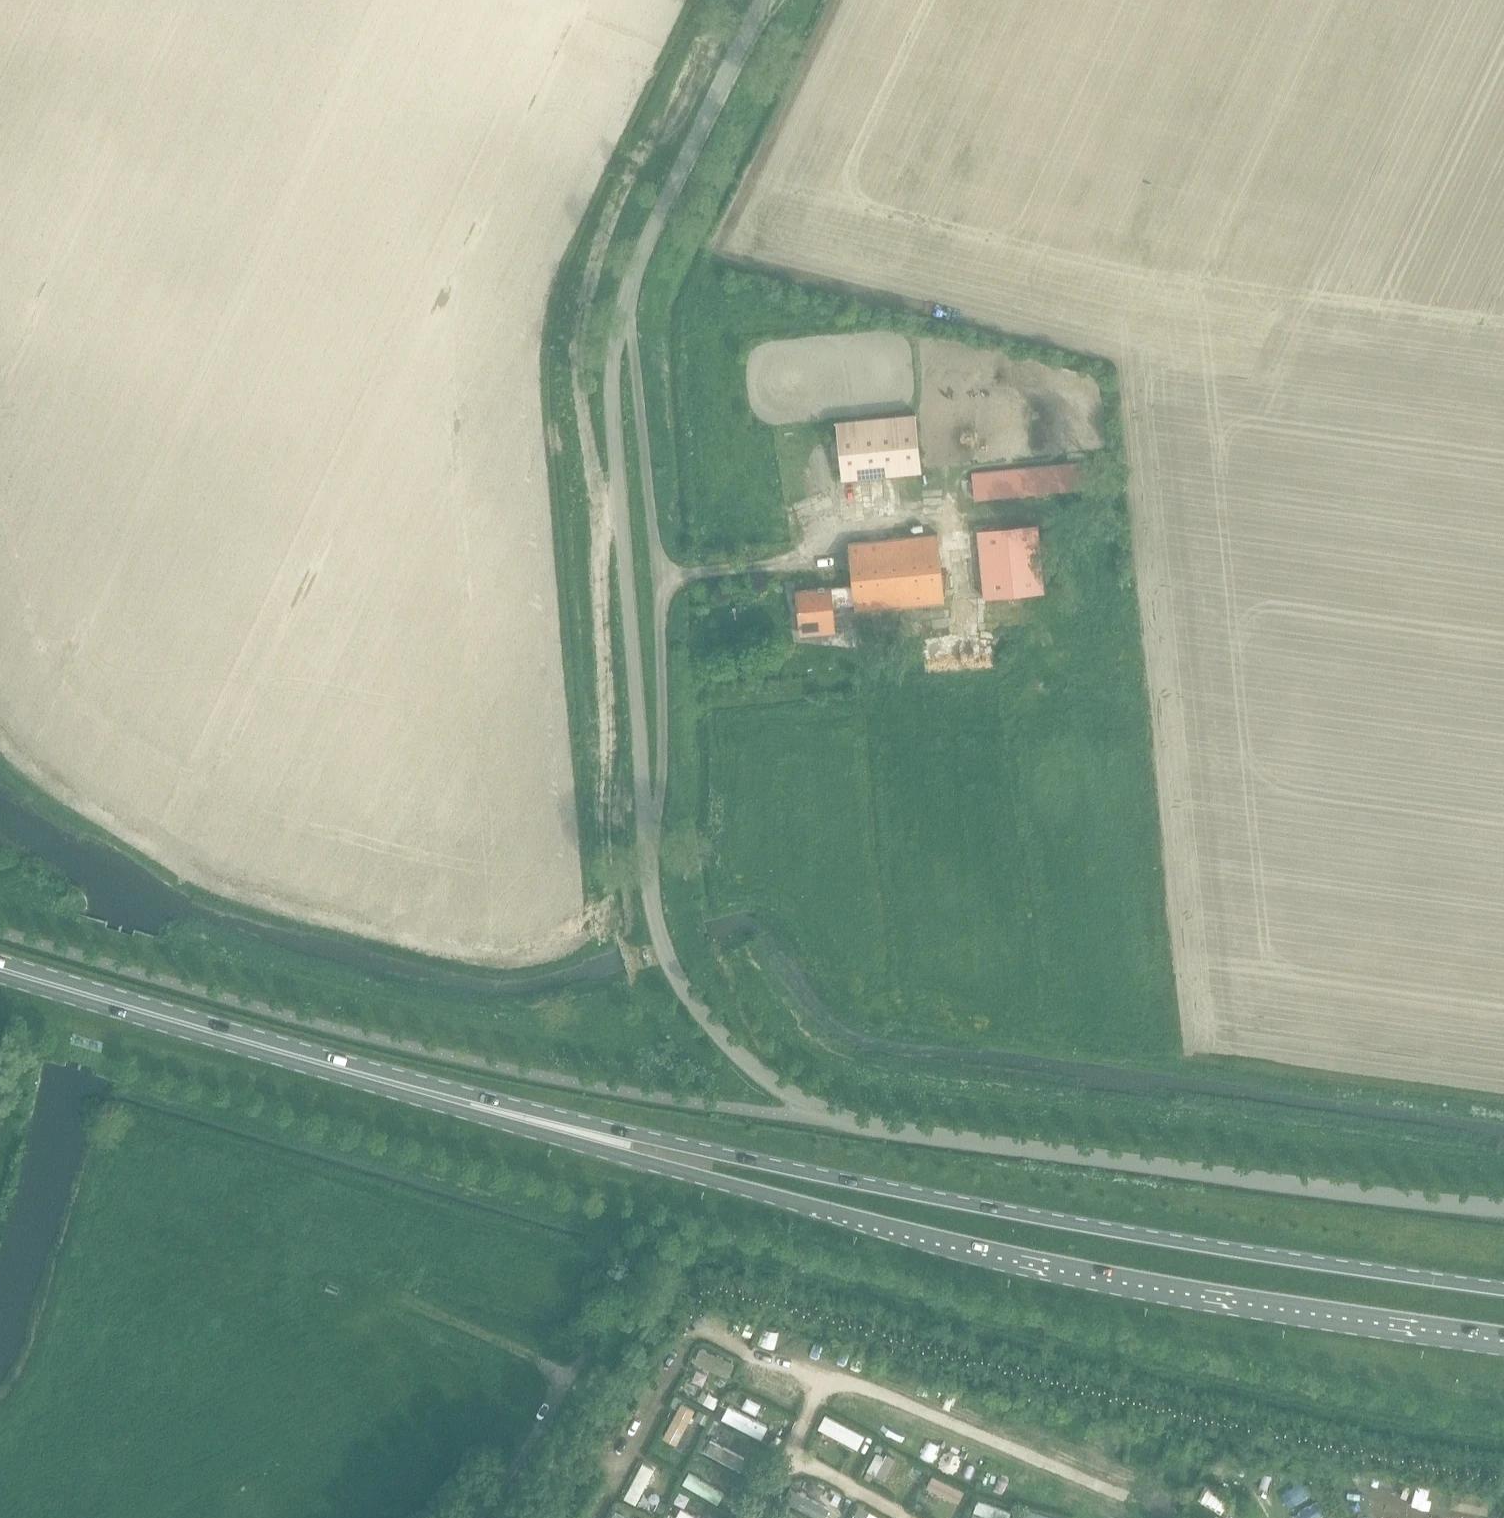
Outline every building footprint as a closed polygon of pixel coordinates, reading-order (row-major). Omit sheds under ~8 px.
[(837,418),(842,478),(922,470),(916,410),(837,418)] [(975,471),(978,498),(1091,486),(1088,460),(975,471)] [(1036,523),(976,530),(983,597),(1044,591),(1036,523)] [(830,587),(795,590),(799,621),(800,633),(818,631),(817,619),(833,618),(832,605),(854,603),(854,610),(944,601),(937,533),(848,542),(852,585),(830,587)] [(694,1360),(728,1375),(735,1362),(701,1346),(694,1360)] [(701,1373),(696,1384),(715,1392),(720,1381),(701,1373)] [(754,1418),(759,1408),(726,1391),(721,1402),(754,1418)] [(676,1438),(694,1406),(682,1400),(664,1432),(676,1438)] [(760,1422),(727,1405),(721,1416),(754,1433),(760,1422)] [(826,1430),(838,1437),(836,1441),(843,1445),(845,1441),(853,1445),(859,1435),(852,1431),(856,1426),(852,1424),(849,1430),(831,1420),(826,1430)] [(747,1459),(710,1438),(704,1449),(741,1469),(747,1459)] [(873,1467),(886,1446),(876,1440),(863,1461),(873,1467)] [(644,1465),(628,1496),(639,1501),(648,1482),(653,1485),(656,1478),(652,1475),(655,1470),(644,1465)] [(724,1492),(690,1471),(683,1482),(718,1502),(724,1492)] [(931,1487),(959,1501),(964,1491),(936,1478),(931,1487)] [(987,1517),(997,1517),(1003,1500),(989,1495),(991,1489),(978,1484),(968,1511),(987,1517)] [(784,1499),(811,1513),(817,1502),(789,1488),(784,1499)] [(676,1517),(700,1517),(702,1515),(696,1512),(694,1515),(681,1508),(676,1517)]
